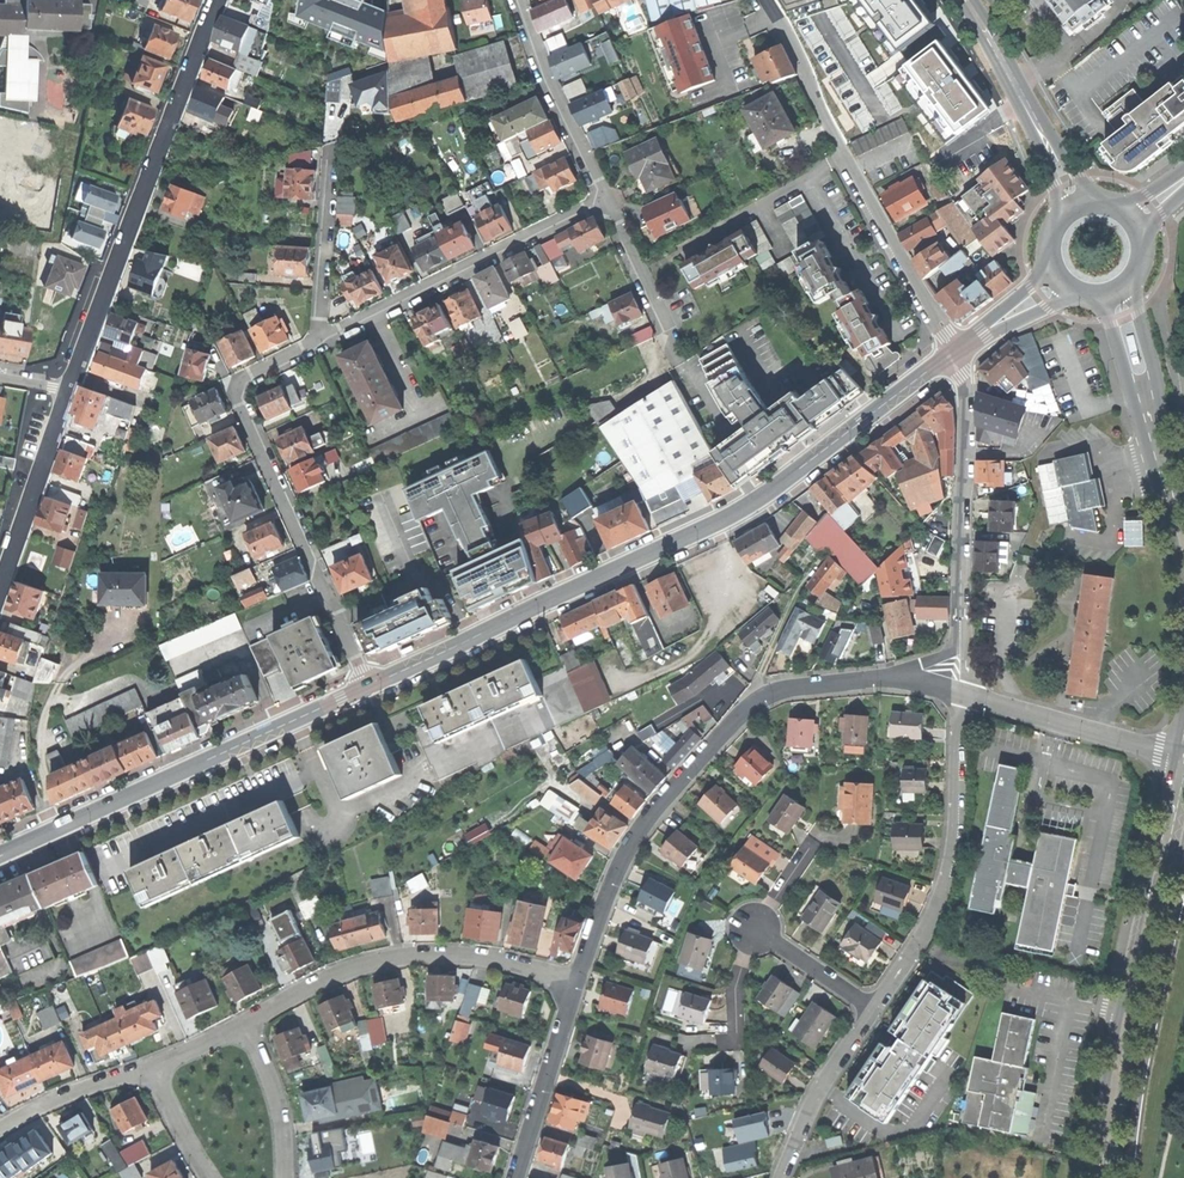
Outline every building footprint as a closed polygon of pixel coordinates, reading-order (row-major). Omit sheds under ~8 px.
[(25,7),(24,34),(24,37),(26,37),(26,27),(77,29),(77,31),(78,31),(79,27),(80,2),(80,0),(78,0),(78,2),(27,0),(25,0),(25,7)] [(161,10),(188,21),(189,17),(191,16),(193,13),(192,11),(194,5),(196,0),(165,0),(161,10)] [(300,16),(389,51),(388,18),(388,10),(363,0),(303,0),(300,16)] [(445,0),(417,0),(418,12),(447,7),(445,0)] [(469,26),(492,21),(490,10),(488,0),(478,0),(464,3),(469,26)] [(541,30),(574,16),(567,0),(554,0),(532,10),(537,21),(541,30)] [(594,2),(599,13),(626,0),(593,0),(594,2)] [(653,20),(677,14),(677,15),(698,9),(698,7),(721,1),(720,0),(648,0),(653,20)] [(938,34),(914,0),(851,0),(897,66),(938,34)] [(1111,6),(1106,0),(1054,0),(1061,9),(1058,12),(1063,18),(1069,25),(1070,24),(1077,33),(1111,6)] [(91,2),(80,2),(79,27),(90,27),(90,18),(88,18),(88,14),(90,14),(91,2)] [(589,4),(590,7),(594,15),(599,13),(594,2),(589,4)] [(7,34),(24,34),(25,7),(3,6),(0,6),(0,34),(7,34)] [(449,6),(447,7),(418,12),(388,18),(389,51),(389,63),(391,62),(428,55),(458,48),(449,6)] [(578,13),(582,23),(595,17),(594,15),(590,7),(578,13)] [(691,14),(650,29),(666,73),(673,71),(680,88),(689,85),(691,89),(715,80),(704,49),(691,14)] [(841,15),(831,23),(847,44),(857,37),(841,15)] [(233,48),(241,51),(245,43),(251,27),(223,16),(218,28),(213,40),(222,44),(233,48)] [(250,23),(264,28),(266,21),(252,16),(250,23)] [(144,48),(167,58),(172,46),(176,36),(153,26),(144,48)] [(259,30),(251,27),(245,43),(253,46),(259,30)] [(269,34),(259,30),(253,46),(262,50),(269,34)] [(600,35),(613,63),(621,59),(609,32),(600,35)] [(24,37),(24,34),(7,34),(7,48),(0,48),(0,49),(0,65),(7,65),(6,92),(0,91),(0,106),(28,112),(28,98),(34,98),(35,59),(41,59),(42,61),(44,61),(41,56),(38,52),(29,45),(23,42),(24,37)] [(588,40),(582,43),(587,53),(593,51),(588,40)] [(455,56),(469,101),(518,85),(505,41),(455,56)] [(554,67),(558,78),(591,63),(587,53),(582,43),(550,57),(554,67)] [(142,52),(144,48),(133,44),(131,48),(142,52)] [(232,52),(233,48),(222,44),(221,48),(232,52)] [(775,85),(797,75),(790,60),(783,45),(755,59),(759,68),(762,75),(766,82),(773,79),(775,85)] [(938,46),(894,80),(946,147),(990,113),(938,46)] [(433,84),(428,55),(391,62),(391,70),(391,96),(433,84)] [(127,70),(135,73),(141,59),(133,56),(127,70)] [(243,57),(238,69),(244,71),(257,76),(262,64),(243,57)] [(163,67),(141,58),(141,59),(135,73),(131,83),(154,92),(157,84),(159,79),(163,80),(167,71),(162,69),(163,67)] [(207,70),(203,80),(229,90),(231,85),(238,88),(244,71),(238,69),(212,58),(207,70)] [(353,84),(361,105),(370,102),(377,106),(377,108),(391,108),(391,96),(391,70),(353,84)] [(673,91),(680,88),(673,71),(666,73),(673,91)] [(624,80),(632,96),(638,94),(629,77),(624,80)] [(329,101),(342,102),(344,78),(330,83),(329,101)] [(460,78),(391,98),(398,121),(467,100),(460,78)] [(564,86),(570,100),(590,92),(583,78),(564,86)] [(1106,146),(1120,163),(1115,167),(1119,171),(1122,173),(1123,170),(1132,171),(1132,174),(1137,172),(1176,142),(1170,134),(1181,138),(1183,136),(1183,85),(1182,87),(1178,82),(1148,106),(1135,90),(1109,111),(1115,118),(1110,122),(1121,135),(1106,146)] [(191,110),(216,120),(221,106),(225,97),(200,87),(195,99),(191,110)] [(575,114),(580,124),(613,110),(604,89),(571,104),(575,114)] [(775,93),(745,110),(758,133),(748,139),(757,154),(778,142),(779,143),(786,139),(786,138),(797,132),(787,113),(775,93)] [(253,107),(258,109),(261,101),(248,96),(245,104),(253,107)] [(896,96),(860,114),(869,131),(904,114),(896,96)] [(515,109),(525,130),(528,129),(548,119),(543,108),(538,98),(515,109)] [(128,100),(117,128),(127,131),(128,128),(135,130),(144,134),(148,122),(153,110),(128,100)] [(234,111),(221,106),(216,120),(228,125),(234,111)] [(263,111),(258,109),(253,107),(248,120),(258,124),(263,111)] [(517,134),(525,130),(515,109),(495,119),(505,140),(517,134)] [(1104,114),(1110,122),(1115,118),(1109,111),(1104,114)] [(851,142),(858,157),(910,133),(903,118),(851,142)] [(499,143),(505,140),(495,119),(488,122),(499,143)] [(551,120),(529,131),(540,152),(548,148),(561,141),(556,131),(551,120)] [(588,132),(596,149),(620,138),(615,127),(605,124),(588,132)] [(127,142),(130,133),(127,131),(117,128),(114,126),(110,135),(127,142)] [(529,131),(528,129),(525,130),(517,134),(525,150),(530,161),(550,151),(548,148),(540,152),(529,131)] [(525,150),(517,134),(505,140),(513,156),(525,150)] [(658,139),(626,154),(633,167),(637,177),(641,175),(649,192),(662,186),(660,182),(674,175),(658,139)] [(1102,150),(1115,167),(1120,163),(1106,146),(1102,150)] [(551,184),(554,190),(576,179),(570,168),(565,158),(544,168),(551,184)] [(922,164),(929,175),(935,171),(928,160),(922,164)] [(980,181),(982,184),(1009,164),(1007,161),(980,181)] [(986,244),(995,257),(1017,241),(1006,226),(1025,212),(1017,201),(1030,192),(1024,184),(1022,186),(1015,177),(1017,175),(1009,164),(982,184),(964,198),(965,199),(957,205),(981,238),(986,244)] [(543,187),(551,184),(544,168),(536,172),(543,187)] [(286,198),(313,200),(314,186),(315,171),(289,169),(288,179),(286,198)] [(6,170),(0,209),(0,224),(51,232),(60,178),(6,170)] [(544,188),(543,187),(536,172),(525,177),(533,193),(544,188)] [(1021,179),(1017,175),(1015,177),(1022,186),(1024,184),(1021,179)] [(920,179),(913,183),(919,192),(925,188),(920,179)] [(893,207),(900,219),(926,204),(919,192),(913,183),(912,181),(903,186),(901,183),(891,188),(893,191),(886,195),(893,207)] [(468,193),(472,202),(487,194),(493,191),(489,182),(468,193)] [(90,184),(83,202),(91,204),(107,210),(112,212),(118,194),(90,184)] [(168,198),(164,211),(186,219),(189,211),(196,194),(173,186),(168,198)] [(493,191),(487,194),(492,205),(493,208),(500,205),(493,191)] [(442,200),(449,213),(464,206),(457,192),(442,200)] [(644,210),(656,238),(676,228),(676,227),(691,221),(682,201),(680,202),(676,193),(644,207),(644,210)] [(204,197),(196,194),(189,211),(198,214),(204,197)] [(485,209),(486,212),(490,210),(489,207),(492,205),(487,194),(472,202),(477,212),(485,209)] [(790,203),(793,210),(807,202),(803,195),(790,203)] [(967,248),(981,238),(957,205),(954,201),(939,210),(945,218),(967,248)] [(807,202),(793,210),(797,217),(811,209),(807,202)] [(775,211),(779,218),(793,210),(790,203),(775,211)] [(91,204),(88,213),(104,218),(107,210),(91,204)] [(476,217),(487,240),(499,234),(511,228),(500,205),(493,208),(492,205),(489,207),(490,210),(486,212),(476,217)] [(337,206),(337,214),(353,215),(353,207),(337,206)] [(426,211),(429,217),(436,214),(433,207),(426,211)] [(811,209),(797,217),(801,224),(815,216),(811,209)] [(779,218),(783,225),(797,217),(793,210),(779,218)] [(930,226),(945,218),(939,210),(925,219),(930,226)] [(104,218),(88,213),(85,222),(100,227),(104,218)] [(429,217),(436,231),(438,235),(446,231),(437,213),(436,214),(429,217)] [(815,216),(801,224),(805,231),(819,223),(815,216)] [(575,240),(581,251),(605,239),(600,229),(594,217),(570,229),(575,240)] [(783,225),(787,231),(801,224),(797,217),(783,225)] [(935,236),(930,226),(925,219),(900,235),(909,251),(935,236)] [(85,222),(78,220),(72,237),(99,247),(106,229),(100,227),(85,222)] [(744,228),(748,235),(762,227),(758,220),(744,228)] [(438,235),(450,259),(462,253),(474,247),(462,223),(446,231),(438,235)] [(819,223),(805,231),(809,238),(823,231),(819,223)] [(787,231),(791,239),(805,231),(801,224),(787,231)] [(750,238),(752,242),(766,234),(762,227),(748,235),(750,238)] [(561,248),(575,240),(570,229),(555,237),(561,248)] [(440,264),(450,259),(438,235),(436,231),(418,240),(420,245),(413,249),(425,272),(440,264)] [(791,239),(795,246),(809,238),(805,231),(791,239)] [(823,231),(809,238),(813,245),(816,244),(827,238),(823,231)] [(747,262),(759,255),(756,248),(752,242),(750,238),(747,239),(744,232),(728,241),(729,244),(722,248),(713,245),(711,255),(715,263),(708,267),(703,259),(702,256),(685,264),(690,272),(687,273),(696,290),(709,283),(711,288),(724,281),(722,278),(737,271),(738,274),(750,267),(747,262)] [(752,242),(756,248),(770,241),(766,234),(752,242)] [(563,254),(561,248),(555,237),(542,243),(550,260),(563,254)] [(795,246),(799,253),(813,245),(809,238),(795,246)] [(969,256),(986,244),(981,238),(967,248),(965,250),(969,256)] [(759,255),(760,256),(770,251),(774,249),(770,241),(756,248),(759,255)] [(869,358),(871,357),(885,350),(890,347),(881,332),(877,334),(875,331),(877,325),(879,317),(871,314),(866,312),(864,309),(867,307),(860,293),(855,296),(847,283),(844,284),(840,287),(838,284),(840,278),(842,269),(834,267),(828,265),(826,261),(830,259),(833,258),(829,250),(825,242),(817,246),(816,244),(813,245),(799,253),(806,266),(803,267),(800,269),(806,279),(809,277),(817,292),(814,293),(821,306),(839,296),(843,303),(847,311),(844,313),(838,316),(844,327),(846,326),(854,341),(852,342),(859,353),(861,352),(864,350),(869,358)] [(551,261),(550,260),(542,243),(535,247),(544,264),(551,261)] [(383,273),(388,283),(392,281),(395,283),(400,280),(400,277),(406,274),(413,271),(399,244),(375,256),(380,266),(379,268),(381,272),(383,273)] [(925,280),(942,267),(952,260),(940,244),(915,262),(920,271),(925,280)] [(278,274),(308,276),(308,264),(310,250),(280,247),(278,274)] [(532,259),(538,271),(545,268),(543,265),(544,264),(535,247),(524,252),(529,261),(532,259)] [(971,259),(969,256),(965,250),(952,260),(942,267),(948,276),(971,259)] [(756,258),(760,266),(774,258),(770,251),(760,256),(756,258)] [(130,287),(154,295),(167,258),(149,252),(145,263),(139,261),(135,272),(130,287)] [(534,271),(529,261),(524,252),(513,258),(503,263),(513,281),(534,271)] [(796,255),(803,267),(806,266),(799,253),(796,255)] [(47,263),(53,265),(56,257),(50,255),(47,263)] [(711,255),(703,259),(708,267),(715,263),(711,255)] [(44,287),(68,296),(71,287),(75,277),(79,279),(84,267),(56,257),(53,265),(44,287)] [(792,257),(785,261),(793,276),(800,272),(792,257)] [(764,273),(778,265),(774,258),(760,266),(764,273)] [(515,290),(541,277),(538,271),(532,259),(529,261),(534,271),(513,281),(512,282),(515,290)] [(559,278),(551,261),(544,264),(543,265),(545,268),(552,282),(559,278)] [(778,265),(785,280),(793,276),(785,261),(778,265)] [(982,282),(995,298),(1004,291),(1014,283),(1007,273),(999,263),(979,277),(982,282)] [(475,277),(490,308),(510,298),(495,267),(484,272),(475,277)] [(545,285),(552,282),(545,268),(538,271),(541,277),(545,285)] [(356,300),(358,305),(370,299),(383,293),(372,271),(357,278),(355,272),(344,277),(347,283),(342,286),(351,303),(356,300)] [(724,281),(738,274),(737,271),(722,278),(724,281)] [(241,273),(240,281),(256,283),(257,274),(241,273)] [(78,284),(79,279),(75,277),(71,287),(76,289),(78,284)] [(810,296),(814,293),(817,292),(809,277),(806,279),(802,281),(810,296)] [(971,317),(979,311),(966,294),(962,289),(965,287),(960,281),(939,297),(957,322),(965,321),(971,317)] [(995,299),(995,298),(982,282),(966,294),(979,311),(995,299)] [(446,302),(459,327),(481,317),(468,291),(455,297),(446,302)] [(863,291),(860,293),(867,307),(871,305),(867,299),(863,291)] [(633,293),(611,303),(618,317),(623,328),(631,325),(629,321),(643,315),(638,305),(633,293)] [(608,321),(618,317),(611,303),(601,308),(608,321)] [(414,318),(429,347),(442,341),(439,336),(453,329),(441,304),(427,311),(414,318)] [(251,330),(252,330),(264,324),(257,308),(244,315),(251,330)] [(2,313),(1,322),(19,325),(20,316),(2,313)] [(107,336),(130,344),(137,324),(114,316),(110,326),(107,336)] [(252,330),(263,353),(276,346),(289,340),(286,332),(289,330),(284,320),(280,322),(278,317),(264,324),(252,330)] [(509,325),(517,339),(528,333),(521,319),(509,325)] [(4,353),(24,356),(28,330),(18,328),(19,325),(1,322),(0,326),(0,352),(4,353)] [(598,326),(606,344),(615,340),(607,322),(598,326)] [(849,344),(852,342),(854,341),(846,326),(844,327),(841,329),(849,344)] [(634,335),(639,344),(655,336),(651,327),(634,335)] [(884,330),(881,332),(890,347),(893,345),(889,338),(884,330)] [(245,362),(257,356),(245,332),(221,343),(233,367),(245,362)] [(1032,333),(1011,343),(1024,359),(1016,366),(1026,378),(1028,380),(1032,389),(1035,388),(1048,383),(1050,382),(1032,333)] [(768,410),(724,336),(697,354),(711,381),(708,383),(724,411),(734,425),(742,420),(746,426),(712,451),(715,455),(723,467),(731,478),(737,487),(781,457),(788,451),(817,430),(841,411),(864,393),(852,377),(843,368),(800,400),(793,391),(768,410)] [(190,340),(188,349),(202,353),(204,344),(190,340)] [(97,351),(100,352),(112,357),(115,348),(116,347),(101,341),(97,351)] [(996,356),(980,369),(994,386),(999,381),(1007,374),(1017,386),(1026,378),(1016,366),(1024,359),(1011,343),(996,356)] [(343,358),(375,424),(404,410),(395,392),(380,360),(372,344),(343,358)] [(115,348),(112,357),(124,361),(128,362),(131,354),(115,348)] [(131,354),(128,362),(139,366),(144,353),(132,349),(131,354)] [(180,376),(204,382),(207,370),(211,355),(202,353),(188,349),(180,376)] [(866,360),(869,358),(864,350),(861,352),(866,360)] [(878,373),(880,376),(885,372),(890,368),(888,364),(895,359),(885,350),(871,357),(871,359),(868,361),(867,363),(866,367),(868,370),(871,373),(875,374),(878,373)] [(112,357),(100,352),(97,363),(93,373),(117,382),(124,361),(112,357)] [(128,362),(124,361),(117,382),(140,390),(147,369),(139,366),(128,362)] [(843,368),(852,377),(858,372),(847,361),(842,367),(843,368)] [(1009,393),(1017,386),(1007,374),(999,381),(1009,393)] [(622,458),(639,484),(668,470),(670,473),(682,494),(700,483),(696,474),(708,468),(703,461),(715,455),(712,451),(675,382),(621,416),(602,429),(622,458)] [(1057,404),(1048,383),(1035,388),(1043,409),(1057,404)] [(264,409),(270,420),(293,410),(291,406),(284,391),(282,386),(259,396),(264,409)] [(293,386),(284,391),(291,406),(301,402),(293,386)] [(919,395),(922,399),(930,393),(932,391),(930,389),(929,387),(919,395)] [(83,417),(98,422),(106,396),(83,388),(78,401),(74,413),(83,417)] [(192,403),(202,424),(210,420),(219,416),(227,413),(222,402),(217,390),(191,401),(192,403)] [(930,405),(921,412),(932,426),(955,409),(943,395),(930,405)] [(1026,412),(978,398),(978,411),(978,425),(982,426),(985,427),(995,430),(1006,434),(1018,437),(1025,414),(1026,412)] [(113,399),(108,416),(131,423),(136,406),(113,399)] [(588,408),(602,429),(621,416),(613,399),(594,404),(588,408)] [(191,429),(202,424),(192,403),(182,408),(191,429)] [(956,431),(955,409),(932,426),(937,434),(941,431),(956,431)] [(933,437),(937,434),(932,426),(921,412),(899,428),(907,437),(919,448),(933,437)] [(370,451),(377,467),(459,428),(451,413),(370,451)] [(1036,417),(1025,414),(1018,437),(1006,434),(1003,443),(1003,444),(1026,451),(1036,417)] [(95,430),(98,422),(83,417),(80,424),(95,430)] [(977,442),(981,443),(985,427),(982,426),(977,442)] [(991,446),(992,439),(995,430),(985,427),(981,443),(991,446)] [(284,452),(289,464),(314,452),(304,428),(278,440),(284,452)] [(891,448),(907,437),(899,428),(885,438),(891,448)] [(211,440),(221,463),(246,452),(241,440),(236,429),(211,440)] [(138,432),(130,430),(124,450),(133,452),(138,432)] [(992,439),(1003,443),(1006,434),(995,430),(992,439)] [(956,450),(956,431),(941,431),(942,450),(956,450)] [(941,447),(937,434),(933,437),(938,448),(941,447)] [(938,448),(933,437),(919,448),(924,464),(942,458),(938,448)] [(68,438),(64,451),(84,458),(88,445),(68,438)] [(904,467),(891,448),(885,438),(876,444),(869,449),(882,468),(888,478),(904,467)] [(95,447),(88,445),(84,458),(88,459),(90,460),(95,447)] [(462,543),(465,542),(471,557),(474,563),(458,570),(475,610),(519,590),(541,579),(536,561),(533,547),(530,536),(500,551),(490,529),(494,528),(478,493),(496,485),(493,479),(503,475),(492,449),(464,461),(462,457),(450,462),(452,467),(446,469),(444,465),(431,471),(433,475),(407,487),(423,521),(448,510),(462,543)] [(873,473),(882,468),(869,449),(857,458),(873,473)] [(955,477),(956,450),(942,450),(942,458),(943,477),(955,477)] [(55,473),(80,482),(88,459),(84,458),(64,451),(59,462),(55,473)] [(301,492),(302,493),(326,482),(322,473),(326,471),(323,465),(326,464),(322,455),(291,469),(295,477),(297,482),(294,486),(296,491),(301,492)] [(723,467),(715,455),(703,461),(708,468),(696,474),(700,483),(710,501),(724,494),(737,487),(731,478),(723,467)] [(1089,455),(1056,461),(1061,488),(1063,487),(1071,528),(1097,533),(1100,532),(1100,528),(1101,528),(1098,511),(1096,511),(1096,508),(1105,506),(1103,492),(1100,480),(1094,481),(1089,455)] [(12,470),(14,460),(0,457),(0,468),(12,470)] [(878,478),(873,473),(857,458),(856,457),(841,467),(828,477),(849,503),(878,478)] [(944,485),(943,477),(942,458),(924,464),(898,474),(904,490),(898,493),(907,497),(911,510),(917,507),(930,502),(944,495),(944,485)] [(1004,462),(977,462),(978,473),(978,483),(992,483),(992,487),(1004,487),(1004,462)] [(336,475),(340,483),(357,476),(353,467),(336,475)] [(645,499),(657,526),(676,517),(692,510),(682,494),(670,473),(668,470),(639,484),(640,488),(645,499)] [(1017,474),(1021,486),(1029,483),(1026,471),(1017,474)] [(833,516),(849,503),(828,477),(819,483),(811,489),(830,512),(833,516)] [(219,489),(235,524),(264,511),(258,497),(251,482),(246,485),(243,478),(219,489)] [(51,487),(47,498),(64,504),(68,493),(51,487)] [(561,499),(570,517),(580,511),(590,504),(579,487),(561,499)] [(640,488),(634,490),(639,501),(645,499),(640,488)] [(594,508),(599,519),(623,508),(636,502),(639,501),(634,490),(594,508)] [(68,493),(64,504),(72,507),(78,509),(81,498),(68,493)] [(38,525),(63,533),(64,529),(65,526),(72,507),(64,504),(47,498),(43,511),(38,525)] [(1013,502),(991,501),(990,516),(990,531),(1013,531),(1013,502)] [(636,502),(623,508),(636,536),(649,530),(636,502)] [(933,510),(930,502),(917,507),(921,515),(933,510)] [(861,517),(849,503),(833,516),(830,512),(828,514),(828,513),(807,538),(824,554),(828,551),(846,532),(861,517)] [(599,519),(611,547),(624,541),(636,536),(623,508),(599,519)] [(90,513),(81,510),(75,529),(84,532),(90,513)] [(415,555),(431,548),(429,544),(424,532),(415,510),(399,517),(415,555)] [(552,511),(540,517),(547,541),(558,536),(562,534),(552,511)] [(800,543),(818,521),(806,512),(788,533),(795,538),(800,543)] [(540,517),(526,523),(530,536),(533,547),(542,543),(547,541),(540,517)] [(1127,546),(1146,546),(1145,520),(1126,520),(1127,546)] [(253,552),(256,559),(283,547),(277,534),(272,522),(245,535),(250,545),(246,547),(249,554),(253,552)] [(748,565),(781,546),(768,524),(751,533),(735,542),(748,565)] [(567,556),(572,565),(579,562),(588,557),(584,548),(579,538),(574,528),(562,534),(558,536),(563,547),(567,556)] [(880,568),(846,532),(828,551),(846,570),(861,587),(876,572),(880,568)] [(782,540),(788,546),(795,538),(788,533),(782,540)] [(584,535),(579,538),(584,548),(589,546),(584,535)] [(928,552),(938,557),(946,542),(936,536),(928,552)] [(790,556),(800,543),(795,538),(788,546),(784,551),(790,556)] [(810,549),(802,542),(791,557),(798,563),(810,549)] [(1004,543),(977,542),(976,558),(976,572),(998,572),(999,557),(1003,557),(1004,543)] [(547,556),(542,543),(533,547),(536,561),(547,556)] [(901,546),(880,568),(876,572),(883,598),(914,595),(911,586),(910,579),(898,582),(895,572),(907,568),(901,546)] [(563,558),(567,556),(563,547),(559,548),(563,558)] [(54,565),(71,570),(77,554),(60,548),(54,565)] [(791,557),(790,556),(784,551),(778,558),(785,564),(791,557)] [(333,559),(336,567),(351,561),(347,552),(333,559)] [(1019,555),(1018,564),(1036,566),(1037,557),(1019,555)] [(339,582),(344,594),(373,581),(362,556),(351,561),(336,567),(333,569),(339,582)] [(553,574),(547,556),(536,561),(541,579),(547,576),(553,574)] [(823,568),(816,577),(827,586),(834,577),(842,567),(831,558),(823,568)] [(280,584),(284,594),(308,583),(303,570),(298,560),(274,570),(280,584)] [(838,580),(846,570),(842,567),(834,577),(838,580)] [(232,578),(238,591),(256,583),(250,570),(232,578)] [(1070,695),(1098,698),(1114,578),(1087,574),(1070,695)] [(102,575),(102,604),(146,604),(146,592),(146,575),(102,575)] [(657,603),(662,614),(686,603),(673,575),(660,581),(649,586),(651,591),(657,603)] [(809,587),(820,596),(827,586),(816,577),(809,587)] [(634,583),(618,590),(629,615),(632,623),(649,616),(634,583)] [(9,611),(36,620),(46,593),(19,584),(14,596),(9,611)] [(268,600),(284,594),(280,584),(242,600),(246,608),(267,599),(268,600)] [(830,588),(827,586),(820,596),(822,597),(825,593),(830,588)] [(365,638),(372,654),(402,640),(403,643),(424,633),(443,625),(441,622),(452,618),(444,599),(435,603),(428,588),(400,601),(401,604),(396,606),(397,608),(390,611),(389,609),(357,623),(364,638),(365,638)] [(603,622),(605,626),(629,615),(618,590),(606,595),(593,601),(603,622)] [(653,605),(657,603),(651,591),(647,593),(653,605)] [(350,606),(357,623),(389,609),(381,592),(350,606)] [(816,604),(824,607),(827,601),(841,606),(844,600),(825,593),(822,597),(816,604)] [(919,620),(949,620),(949,611),(949,598),(919,598),(919,604),(919,611),(919,620)] [(884,605),(892,640),(912,635),(904,600),(884,605)] [(570,637),(603,622),(593,601),(577,609),(560,616),(565,627),(570,637)] [(827,601),(824,607),(839,612),(841,606),(827,601)] [(810,615),(821,618),(824,609),(810,605),(808,614),(810,615)] [(740,634),(750,646),(757,640),(762,636),(780,621),(770,609),(740,634)] [(796,643),(802,631),(810,615),(808,614),(797,609),(790,623),(784,636),(796,643)] [(825,619),(836,623),(837,621),(840,614),(824,609),(821,618),(825,619)] [(161,644),(167,659),(242,628),(236,613),(161,644)] [(286,665),(296,687),(298,686),(297,684),(306,680),(307,682),(341,666),(327,638),(322,625),(320,626),(316,616),(317,615),(317,614),(272,634),(286,665)] [(818,629),(825,619),(821,618),(810,615),(802,631),(815,638),(812,645),(821,650),(824,644),(821,643),(826,633),(818,629)] [(647,656),(664,648),(649,616),(632,623),(647,656)] [(833,633),(844,636),(845,631),(853,633),(858,623),(837,621),(836,623),(832,632),(833,633)] [(885,645),(878,623),(868,623),(870,646),(868,646),(869,656),(886,655),(885,645)] [(4,624),(1,633),(17,638),(20,629),(4,624)] [(563,641),(570,637),(565,627),(558,630),(563,641)] [(44,637),(20,629),(17,638),(27,642),(34,644),(41,646),(44,637)] [(19,665),(20,663),(27,642),(17,638),(1,633),(0,637),(0,658),(19,665)] [(827,660),(835,664),(838,657),(846,639),(833,633),(821,657),(827,660)] [(264,675),(286,665),(272,634),(250,644),(264,675)] [(50,639),(44,637),(41,646),(47,648),(50,639)] [(850,641),(846,639),(838,657),(841,659),(850,641)] [(762,646),(757,640),(750,646),(751,648),(755,652),(762,646)] [(34,644),(27,642),(20,663),(27,666),(34,644)] [(418,649),(416,645),(406,649),(404,650),(405,652),(406,654),(418,649)] [(560,656),(564,665),(567,672),(581,665),(573,650),(560,656)] [(716,651),(710,656),(722,670),(728,665),(716,651)] [(693,670),(705,684),(712,678),(722,670),(710,656),(693,670)] [(499,671),(474,682),(490,719),(542,695),(534,679),(525,659),(499,671)] [(43,660),(35,685),(51,685),(59,666),(43,660)] [(581,665),(567,672),(585,712),(604,703),(585,662),(581,665)] [(564,665),(534,679),(542,695),(490,719),(439,742),(433,729),(430,730),(428,725),(431,724),(429,720),(413,727),(427,760),(429,759),(438,779),(585,712),(567,672),(564,665)] [(217,667),(203,673),(207,682),(221,676),(217,667)] [(175,680),(182,695),(195,688),(207,683),(207,682),(203,673),(201,669),(175,680)] [(694,693),(705,684),(693,670),(682,680),(694,693)] [(247,673),(199,695),(211,722),(220,718),(221,719),(236,712),(250,706),(249,705),(259,700),(247,673)] [(11,695),(33,702),(35,685),(16,679),(11,695)] [(679,702),(694,693),(682,680),(670,687),(679,702)] [(447,694),(423,705),(429,720),(431,724),(433,729),(439,742),(490,719),(474,682),(447,694)] [(182,695),(183,696),(190,712),(198,728),(211,722),(199,695),(195,688),(182,695)] [(66,726),(73,740),(144,707),(137,693),(66,726)] [(146,713),(154,729),(159,727),(190,712),(183,696),(146,713)] [(702,704),(693,709),(697,715),(704,723),(713,716),(702,704)] [(680,718),(682,719),(685,724),(689,721),(697,715),(693,709),(680,718)] [(190,712),(159,727),(170,752),(184,745),(202,737),(198,728),(190,712)] [(892,712),(891,735),(921,736),(922,713),(906,712),(892,712)] [(845,731),(844,742),(865,744),(866,722),(859,721),(860,715),(853,715),(846,714),(846,717),(845,731)] [(14,729),(16,719),(0,717),(0,727),(14,729)] [(684,731),(688,728),(685,724),(682,719),(677,723),(684,731)] [(801,721),(789,720),(788,745),(811,747),(812,722),(801,721)] [(688,728),(690,729),(691,731),(695,727),(689,721),(685,724),(688,728)] [(323,747),(347,798),(402,773),(392,753),(387,742),(378,722),(349,735),(323,747)] [(0,727),(0,766),(8,767),(14,729),(0,727)] [(159,727),(154,729),(165,754),(170,752),(159,727)] [(695,727),(691,731),(697,736),(701,732),(695,727)] [(154,729),(148,732),(159,757),(165,754),(154,729)] [(663,759),(673,768),(685,754),(699,738),(697,736),(691,731),(690,729),(663,759)] [(148,732),(117,746),(128,771),(146,763),(159,757),(148,732)] [(655,744),(661,750),(671,739),(666,733),(655,744)] [(113,738),(86,751),(89,759),(117,746),(113,738)] [(396,738),(387,742),(392,753),(401,749),(396,738)] [(266,749),(268,753),(277,750),(279,749),(278,746),(278,744),(266,749)] [(89,759),(84,761),(96,786),(112,778),(128,771),(117,746),(89,759)] [(607,747),(580,773),(588,782),(615,755),(607,747)] [(616,760),(651,792),(658,784),(665,776),(633,747),(625,755),(623,753),(616,760)] [(737,765),(757,783),(772,766),(753,748),(744,757),(737,765)] [(45,755),(54,775),(66,770),(57,750),(45,755)] [(80,753),(84,761),(89,759),(86,751),(80,753)] [(52,776),(54,805),(76,795),(96,786),(84,761),(66,770),(54,775),(52,776)] [(1068,883),(1077,839),(1039,831),(1033,863),(1021,861),(1010,859),(1015,835),(1009,834),(1022,769),(997,764),(968,909),(993,914),(995,907),(1000,908),(1005,883),(1028,888),(1017,944),(1054,952),(1065,896),(1073,897),(1074,891),(1076,885),(1068,883)] [(904,769),(903,791),(926,792),(926,781),(927,770),(904,769)] [(573,785),(595,803),(601,795),(579,778),(573,785)] [(15,817),(36,808),(24,779),(0,789),(0,823),(15,817)] [(855,819),(869,820),(871,785),(847,783),(847,786),(845,810),(845,818),(855,819)] [(596,790),(605,797),(609,792),(600,784),(596,790)] [(625,785),(612,802),(632,817),(638,809),(645,801),(625,785)] [(701,804),(720,822),(736,805),(716,787),(708,796),(701,804)] [(541,805),(574,823),(583,807),(550,789),(541,805)] [(768,820),(787,833),(794,822),(804,807),(786,795),(768,820)] [(301,836),(291,813),(284,799),(257,812),(233,823),(250,860),(301,836)] [(606,811),(602,816),(623,830),(626,825),(606,811)] [(570,835),(576,826),(554,813),(549,821),(570,835)] [(591,834),(612,848),(618,838),(623,830),(602,816),(596,827),(591,834)] [(577,825),(591,834),(596,827),(582,818),(577,825)] [(250,860),(233,823),(202,837),(181,847),(198,884),(250,860)] [(471,844),(493,835),(489,824),(467,833),(471,844)] [(894,824),(894,848),(921,849),(922,837),(922,825),(894,824)] [(662,848),(683,865),(697,847),(676,831),(668,840),(662,848)] [(551,861),(577,878),(585,866),(592,856),(560,834),(552,847),(558,851),(551,861)] [(531,847),(546,857),(550,850),(535,840),(531,847)] [(198,884),(181,847),(152,860),(130,870),(137,884),(148,907),(198,884)] [(732,866),(756,883),(763,872),(769,863),(745,847),(732,866)] [(46,905),(48,908),(99,884),(84,852),(58,864),(33,875),(46,905)] [(309,867),(294,873),(297,879),(311,872),(309,867)] [(46,905),(33,875),(31,873),(5,885),(0,887),(0,926),(3,925),(46,905)] [(287,877),(299,902),(306,899),(297,879),(294,873),(287,877)] [(415,893),(430,885),(424,874),(409,881),(415,893)] [(876,900),(901,909),(905,899),(909,887),(883,878),(876,900)] [(372,884),(376,903),(395,899),(392,887),(391,880),(372,884)] [(639,899),(663,911),(674,891),(652,880),(647,890),(644,888),(639,899)] [(811,924),(822,931),(840,904),(821,892),(803,918),(811,924)] [(473,893),(472,902),(485,904),(487,904),(488,895),(473,893)] [(317,894),(308,898),(316,915),(324,911),(317,894)] [(246,911),(251,923),(262,918),(252,897),(241,902),(246,911)] [(299,902),(307,919),(316,915),(308,898),(306,899),(299,902)] [(521,901),(518,916),(543,921),(546,906),(521,901)] [(238,914),(246,911),(241,902),(234,906),(238,914)] [(472,902),(471,909),(484,910),(485,904),(472,902)] [(367,907),(354,911),(356,918),(369,914),(367,907)] [(425,932),(439,932),(438,907),(426,907),(413,907),(413,914),(413,924),(413,933),(425,932)] [(546,926),(561,931),(566,913),(567,910),(556,907),(555,912),(551,911),(546,926)] [(480,936),(492,937),(494,928),(495,919),(496,912),(484,910),(471,909),(468,934),(480,936)] [(341,915),(343,922),(356,918),(354,911),(341,915)] [(369,914),(356,918),(362,942),(373,939),(387,935),(384,926),(382,917),(380,911),(369,914)] [(564,946),(575,950),(579,936),(584,919),(566,913),(561,931),(557,944),(564,946)] [(526,943),(538,945),(543,921),(518,916),(517,923),(515,932),(514,941),(526,943)] [(336,940),(338,949),(351,945),(362,942),(356,918),(343,922),(332,925),(333,930),(336,940)] [(841,944),(865,960),(872,950),(874,951),(882,940),(856,923),(841,944)] [(655,927),(651,939),(673,947),(676,938),(655,927)] [(6,933),(0,936),(0,943),(2,946),(16,939),(11,931),(6,933)] [(619,953),(644,962),(651,939),(626,931),(622,942),(619,953)] [(289,964),(293,972),(304,966),(315,960),(300,932),(289,938),(292,944),(281,950),(284,955),(289,964)] [(681,961),(702,968),(707,955),(712,941),(690,933),(681,961)] [(123,939),(114,943),(121,960),(130,956),(123,939)] [(49,942),(9,961),(14,972),(16,977),(56,958),(49,942)] [(114,943),(105,946),(112,964),(121,960),(114,943)] [(162,944),(147,951),(155,967),(155,968),(170,961),(162,944)] [(562,954),(564,946),(557,944),(554,952),(562,954)] [(105,946),(96,950),(104,967),(112,964),(105,946)] [(3,947),(0,949),(0,978),(14,972),(9,961),(3,947)] [(96,950),(88,953),(96,970),(104,967),(96,950)] [(871,957),(874,951),(872,950),(865,960),(868,962),(871,957)] [(147,951),(139,955),(146,971),(155,967),(147,951)] [(88,953),(80,957),(87,974),(96,970),(88,953)] [(130,958),(138,975),(146,971),(139,955),(130,958)] [(80,957),(70,961),(77,978),(87,974),(80,957)] [(223,970),(226,976),(237,970),(234,964),(223,970)] [(237,996),(240,1001),(250,995),(262,989),(248,964),(237,970),(226,976),(232,987),(237,996)] [(883,1043),(848,1095),(863,1106),(863,1108),(888,1124),(924,1071),(928,1074),(936,1062),(933,1058),(935,1054),(939,1056),(950,1040),(946,1037),(975,995),(948,977),(945,981),(933,973),(894,1029),(899,1033),(894,1040),(889,1047),(883,1043)] [(442,1000),(455,1000),(455,993),(455,984),(455,975),(442,975),(429,975),(429,1000),(442,1000)] [(767,1005),(777,1011),(792,988),(774,976),(766,987),(760,996),(769,1002),(767,1005)] [(386,981),(374,984),(380,1008),(393,1005),(404,1002),(403,996),(401,986),(399,978),(386,981)] [(175,984),(179,991),(190,986),(187,979),(175,984)] [(178,992),(189,1018),(204,1011),(219,1005),(207,979),(190,986),(179,991),(178,992)] [(604,995),(601,1005),(627,1012),(633,990),(608,982),(604,995)] [(501,1007),(525,1014),(532,990),(524,988),(514,985),(508,983),(504,998),(501,1007)] [(479,1000),(486,1002),(490,986),(483,984),(479,1000)] [(233,998),(237,996),(232,987),(228,989),(233,998)] [(680,1016),(704,1022),(706,1012),(710,1000),(686,994),(680,1016)] [(321,1005),(332,1030),(343,1026),(356,1020),(351,1008),(347,1001),(345,995),(332,1001),(321,1005)] [(758,998),(767,1005),(769,1002),(760,996),(758,998)] [(71,997),(54,1005),(61,1021),(78,1014),(71,997)] [(8,1004),(14,1019),(23,1015),(16,1000),(8,1004)] [(150,1003),(146,1005),(153,1019),(163,1014),(157,1001),(150,1004),(150,1003)] [(793,1033),(814,1047),(824,1032),(835,1016),(814,1002),(793,1033)] [(116,1010),(120,1018),(131,1043),(140,1039),(146,1036),(145,1035),(157,1029),(153,1019),(146,1005),(134,1011),(130,1004),(116,1010)] [(54,1005),(45,1009),(53,1025),(61,1021),(54,1005)] [(395,1012),(393,1005),(380,1008),(382,1015),(395,1012)] [(37,1013),(45,1029),(53,1025),(45,1009),(37,1013)] [(101,1017),(105,1025),(120,1018),(116,1010),(101,1017)] [(485,1022),(492,1024),(496,1012),(488,1010),(485,1022)] [(452,1039),(466,1043),(468,1035),(465,1034),(470,1017),(460,1014),(452,1039)] [(962,1124),(1027,1137),(1033,1109),(1036,1094),(1021,1091),(1023,1080),(1026,1080),(1029,1069),(1025,1069),(1035,1021),(1003,1014),(994,1061),(976,1058),(962,1124)] [(368,1019),(370,1029),(377,1028),(384,1027),(382,1017),(368,1019)] [(84,1034),(90,1047),(99,1043),(104,1054),(117,1048),(117,1049),(123,1047),(131,1043),(120,1018),(105,1025),(84,1034)] [(358,1027),(356,1020),(343,1026),(346,1032),(358,1027)] [(277,1036),(286,1060),(297,1056),(309,1051),(305,1041),(300,1027),(287,1032),(277,1036)] [(379,1038),(377,1028),(370,1029),(370,1031),(372,1039),(379,1038)] [(373,1049),(372,1039),(370,1031),(361,1034),(364,1050),(373,1049)] [(493,1033),(489,1046),(497,1048),(492,1065),(519,1073),(520,1069),(524,1070),(528,1058),(532,1046),(493,1033)] [(583,1061),(606,1068),(614,1044),(591,1036),(589,1043),(586,1042),(585,1046),(583,1051),(586,1051),(583,1061)] [(310,1039),(305,1041),(309,1051),(314,1049),(310,1039)] [(41,1047),(43,1052),(57,1046),(54,1041),(41,1047)] [(43,1052),(32,1057),(42,1080),(59,1073),(75,1065),(65,1042),(57,1046),(43,1052)] [(318,1048),(324,1064),(333,1061),(327,1045),(318,1048)] [(648,1065),(677,1073),(680,1063),(683,1053),(654,1045),(648,1065)] [(757,1070),(778,1085),(783,1077),(789,1068),(787,1067),(791,1061),(772,1048),(757,1070)] [(300,1062),(297,1056),(286,1060),(288,1066),(300,1062)] [(9,1095),(25,1088),(42,1080),(32,1057),(20,1062),(12,1066),(0,1071),(0,1075),(9,1095)] [(10,1061),(12,1066),(20,1062),(18,1057),(10,1061)] [(339,1076),(333,1061),(324,1064),(330,1079),(339,1076)] [(711,1094),(734,1093),(733,1068),(723,1069),(710,1069),(711,1094)] [(703,1094),(711,1094),(710,1069),(702,1070),(703,1094)] [(339,1085),(304,1093),(307,1107),(310,1119),(320,1117),(331,1114),(339,1113),(336,1097),(342,1096),(339,1085)] [(482,1098),(488,1100),(492,1088),(486,1086),(482,1098)] [(516,1095),(492,1088),(488,1100),(485,1112),(491,1114),(501,1117),(509,1119),(513,1108),(516,1095)] [(551,1122),(574,1129),(578,1114),(583,1100),(560,1093),(556,1108),(551,1122)] [(123,1125),(126,1132),(137,1126),(143,1123),(149,1119),(137,1097),(125,1103),(114,1109),(120,1121),(123,1125)] [(591,1103),(583,1100),(578,1114),(586,1117),(591,1103)] [(667,1113),(639,1105),(635,1116),(632,1127),(661,1136),(667,1113)] [(72,1120),(62,1126),(73,1143),(80,1138),(85,1146),(98,1137),(94,1130),(94,1129),(84,1112),(72,1120)] [(763,1112),(732,1119),(738,1144),(753,1141),(769,1137),(766,1125),(763,1112)] [(454,1113),(452,1121),(465,1125),(467,1117),(454,1113)] [(671,1114),(667,1113),(661,1136),(664,1137),(671,1114)] [(377,1114),(358,1117),(359,1124),(371,1122),(378,1121),(377,1114)] [(452,1121),(430,1114),(425,1128),(447,1135),(449,1129),(452,1121)] [(343,1118),(344,1127),(350,1126),(359,1124),(358,1117),(358,1115),(343,1118)] [(385,1120),(378,1121),(371,1122),(373,1132),(386,1130),(385,1120)] [(465,1125),(452,1121),(449,1129),(462,1133),(465,1125)] [(373,1132),(371,1122),(359,1124),(350,1126),(351,1135),(373,1132)] [(586,1147),(593,1149),(597,1138),(581,1133),(578,1144),(586,1147)] [(543,1149),(540,1159),(555,1163),(554,1168),(561,1170),(562,1166),(563,1166),(570,1144),(547,1137),(543,1149)] [(470,1164),(493,1170),(497,1157),(500,1145),(478,1138),(476,1145),(470,1164)] [(703,1138),(694,1139),(696,1151),(705,1149),(703,1138)] [(145,1140),(135,1146),(143,1159),(153,1153),(145,1140)] [(455,1159),(470,1164),(476,1145),(469,1143),(468,1148),(445,1141),(438,1165),(452,1169),(454,1164),(455,1159)] [(753,1141),(738,1144),(722,1148),(727,1172),(758,1166),(756,1155),(753,1141)] [(314,1158),(317,1171),(344,1165),(342,1154),(335,1155),(333,1143),(325,1144),(313,1147),(312,1147),(314,1158)] [(109,1148),(116,1161),(124,1157),(122,1153),(117,1144),(109,1148)] [(584,1155),(586,1147),(578,1144),(575,1153),(584,1155)] [(124,1157),(130,1167),(136,1163),(143,1159),(135,1146),(122,1153),(124,1157)] [(602,1152),(595,1150),(593,1159),(599,1161),(602,1152)] [(17,1174),(7,1162),(1,1154),(0,1155),(0,1177),(11,1177),(17,1174)] [(879,1154),(872,1156),(878,1175),(884,1173),(879,1154)] [(17,1155),(14,1157),(23,1169),(26,1167),(17,1155)] [(878,1175),(872,1156),(834,1167),(837,1177),(879,1177),(878,1175)] [(14,1157),(7,1162),(17,1174),(23,1169),(14,1157)] [(116,1161),(122,1171),(130,1167),(124,1157),(116,1161)] [(665,1177),(688,1177),(683,1158),(661,1164),(665,1177)] [(182,1173),(175,1160),(167,1165),(158,1169),(152,1173),(154,1177),(184,1177),(182,1173)] [(156,1166),(158,1169),(167,1165),(165,1161),(156,1166)] [(126,1177),(142,1177),(144,1177),(136,1163),(130,1167),(122,1171),(126,1177)] [(607,1177),(633,1177),(631,1163),(609,1167),(610,1176),(607,1177)] [(428,1177),(449,1177),(450,1175),(429,1169),(427,1177),(428,1177)]
